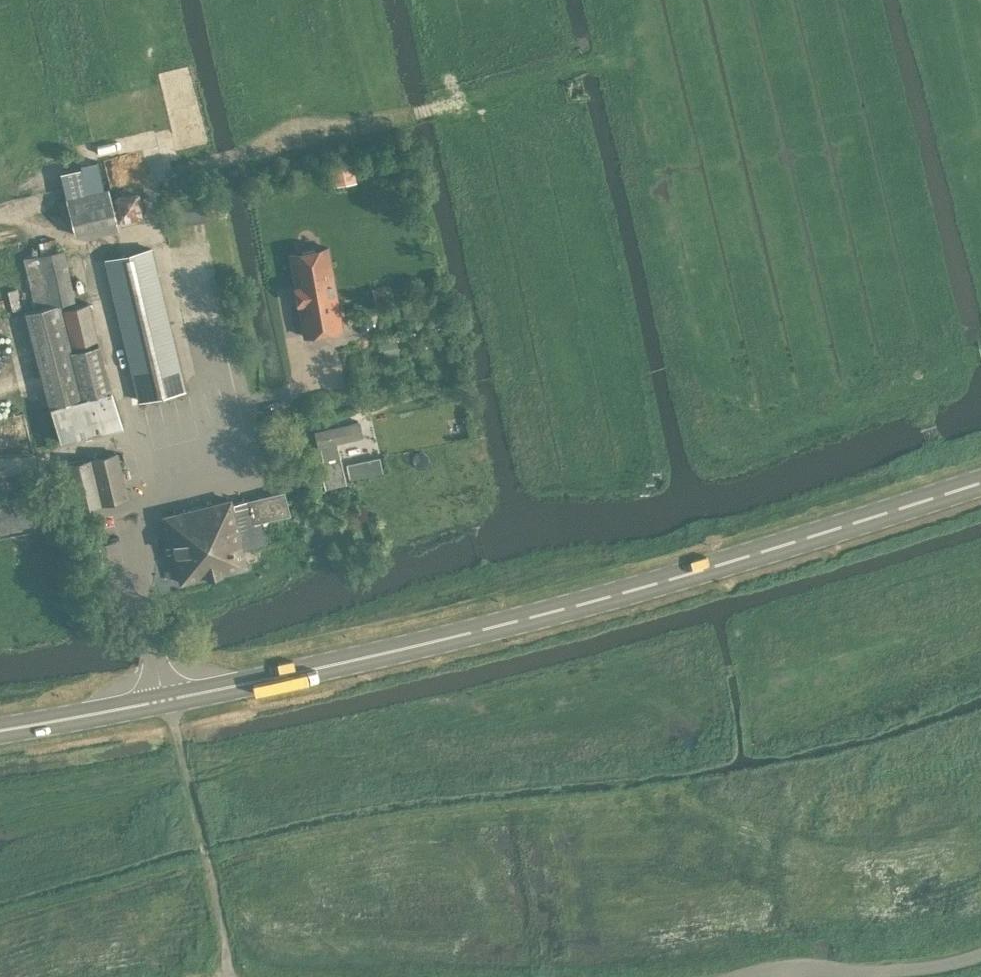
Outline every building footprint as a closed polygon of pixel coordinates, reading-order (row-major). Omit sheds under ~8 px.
[(111,185),(68,193),(76,231),(119,222),(111,185)] [(43,250),(25,255),(37,306),(27,308),(38,356),(52,402),(53,403),(63,437),(124,421),(113,386),(100,340),(72,347),(66,316),(73,344),(101,337),(91,299),(65,305),(64,300),(77,296),(66,244),(59,246),(56,235),(40,239),(43,250)] [(330,242),(289,250),(305,334),(346,326),(330,242)] [(154,243),(106,256),(140,399),(188,387),(154,243)] [(18,286),(9,288),(14,307),(22,305),(18,286)] [(398,335),(383,338),(386,354),(401,351),(398,335)] [(360,418),(317,428),(321,444),(322,444),(325,456),(320,457),(327,485),(348,480),(339,440),(364,434),(360,418)] [(120,448),(70,460),(81,506),(131,495),(120,448)] [(234,495),(164,512),(181,580),(251,563),(246,544),(268,539),(263,518),(292,511),(286,487),(235,499),(234,495)] [(0,498),(0,530),(46,518),(39,489),(0,498)]
